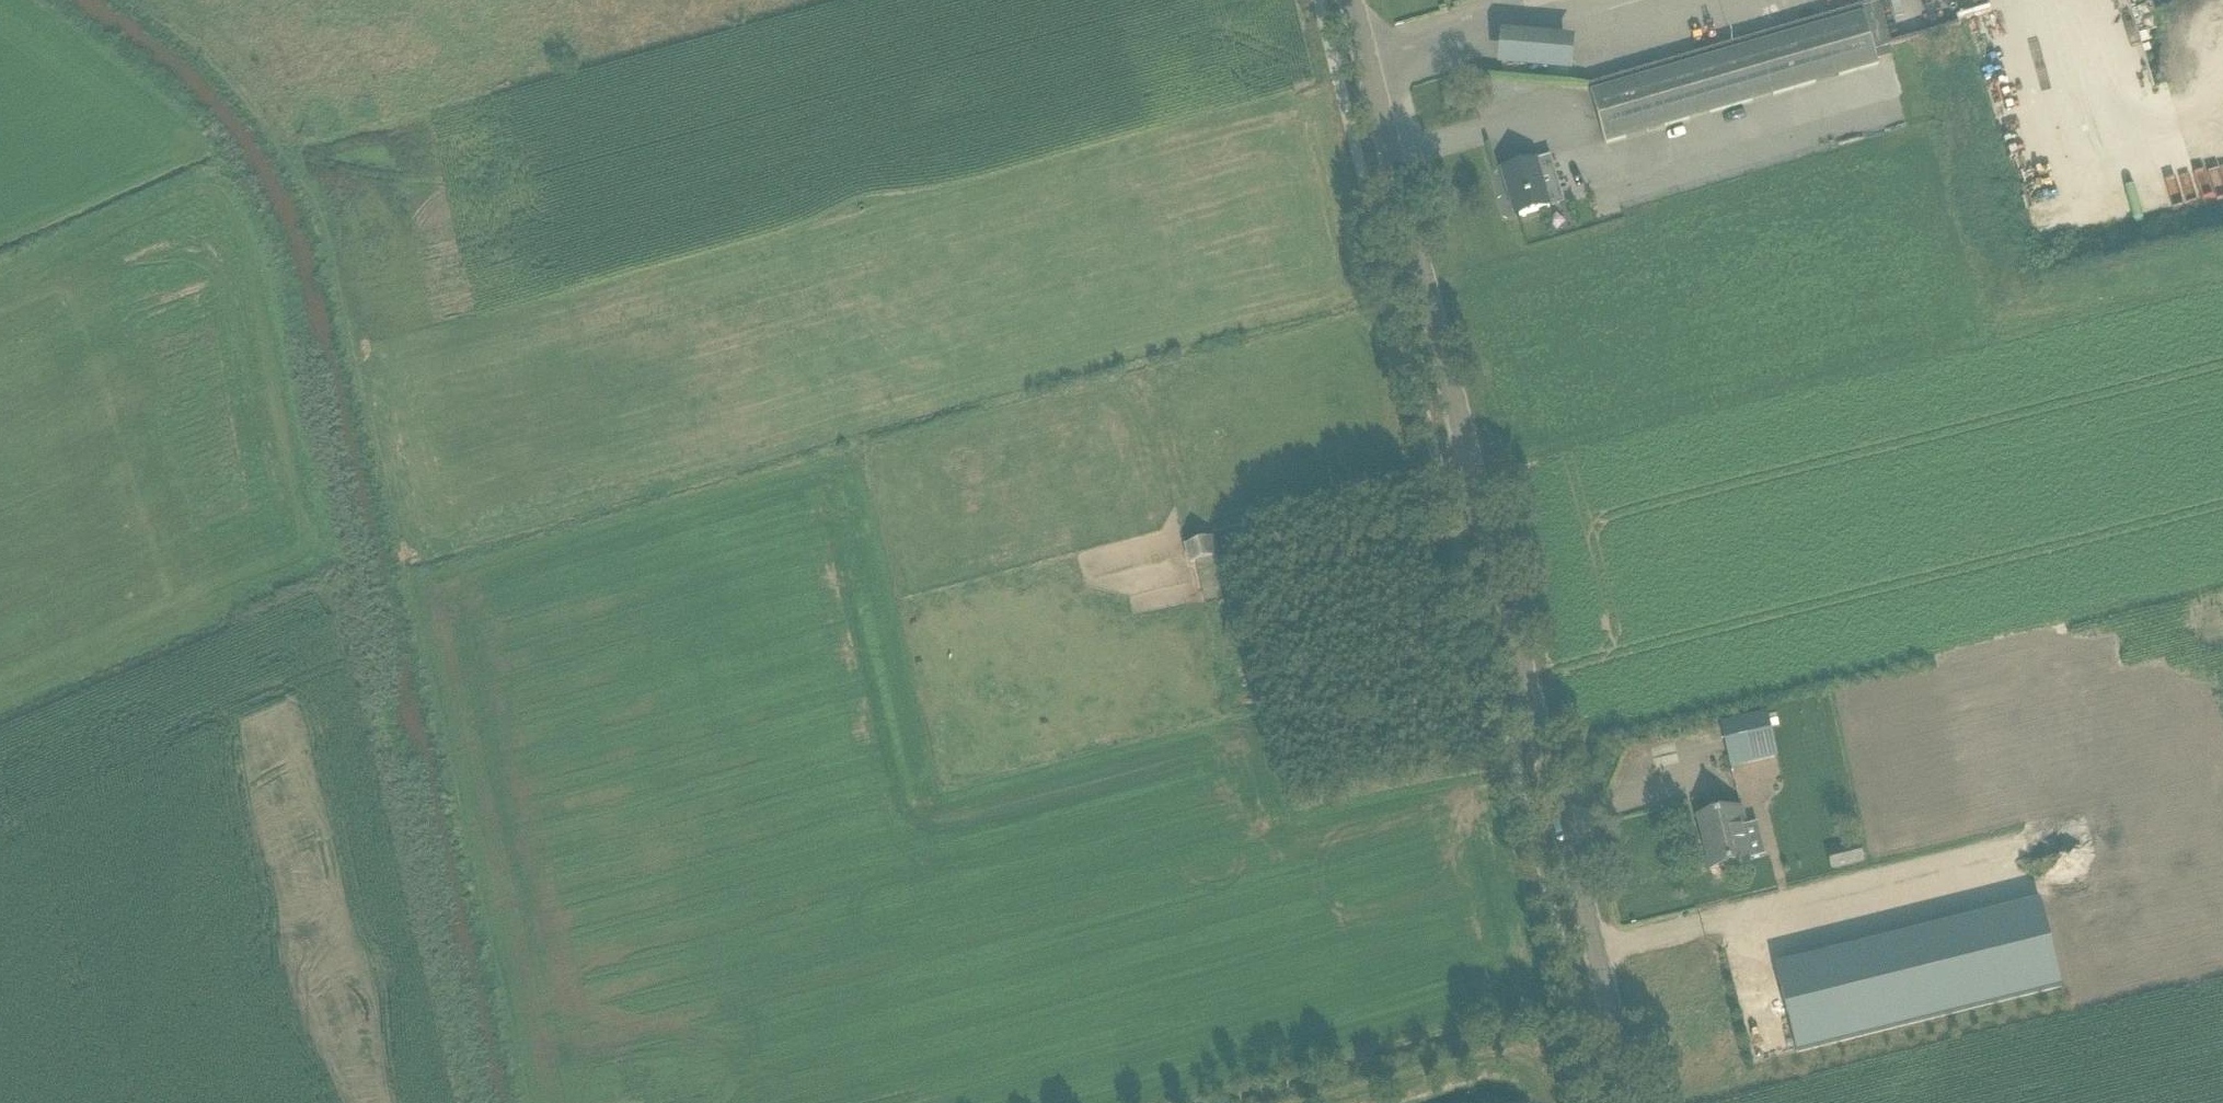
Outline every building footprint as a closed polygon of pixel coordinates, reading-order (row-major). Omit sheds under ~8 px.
[(1591,95),(1605,145),(1879,66),(1864,15),(1591,95)] [(1498,68),(1572,75),(1575,38),(1501,32),(1498,68)] [(1512,191),(1520,217),(1565,204),(1551,156),(1502,171),(1509,192),(1512,191)] [(1198,572),(1204,594),(1221,589),(1215,567),(1220,566),(1217,556),(1219,556),(1214,540),(1186,547),(1190,564),(1196,562),(1198,572)] [(1747,761),(1899,731),(1890,684),(1719,718),(1724,747),(1743,744),(1747,761)] [(1705,849),(1711,870),(1732,865),(1767,857),(1757,816),(1744,819),(1742,809),(1698,819),(1703,838),(1706,838),(1709,848),(1705,849)] [(1827,854),(1831,869),(1863,861),(1859,846),(1827,854)] [(2040,906),(1774,969),(1794,1054),(2060,991),(2040,906)]
